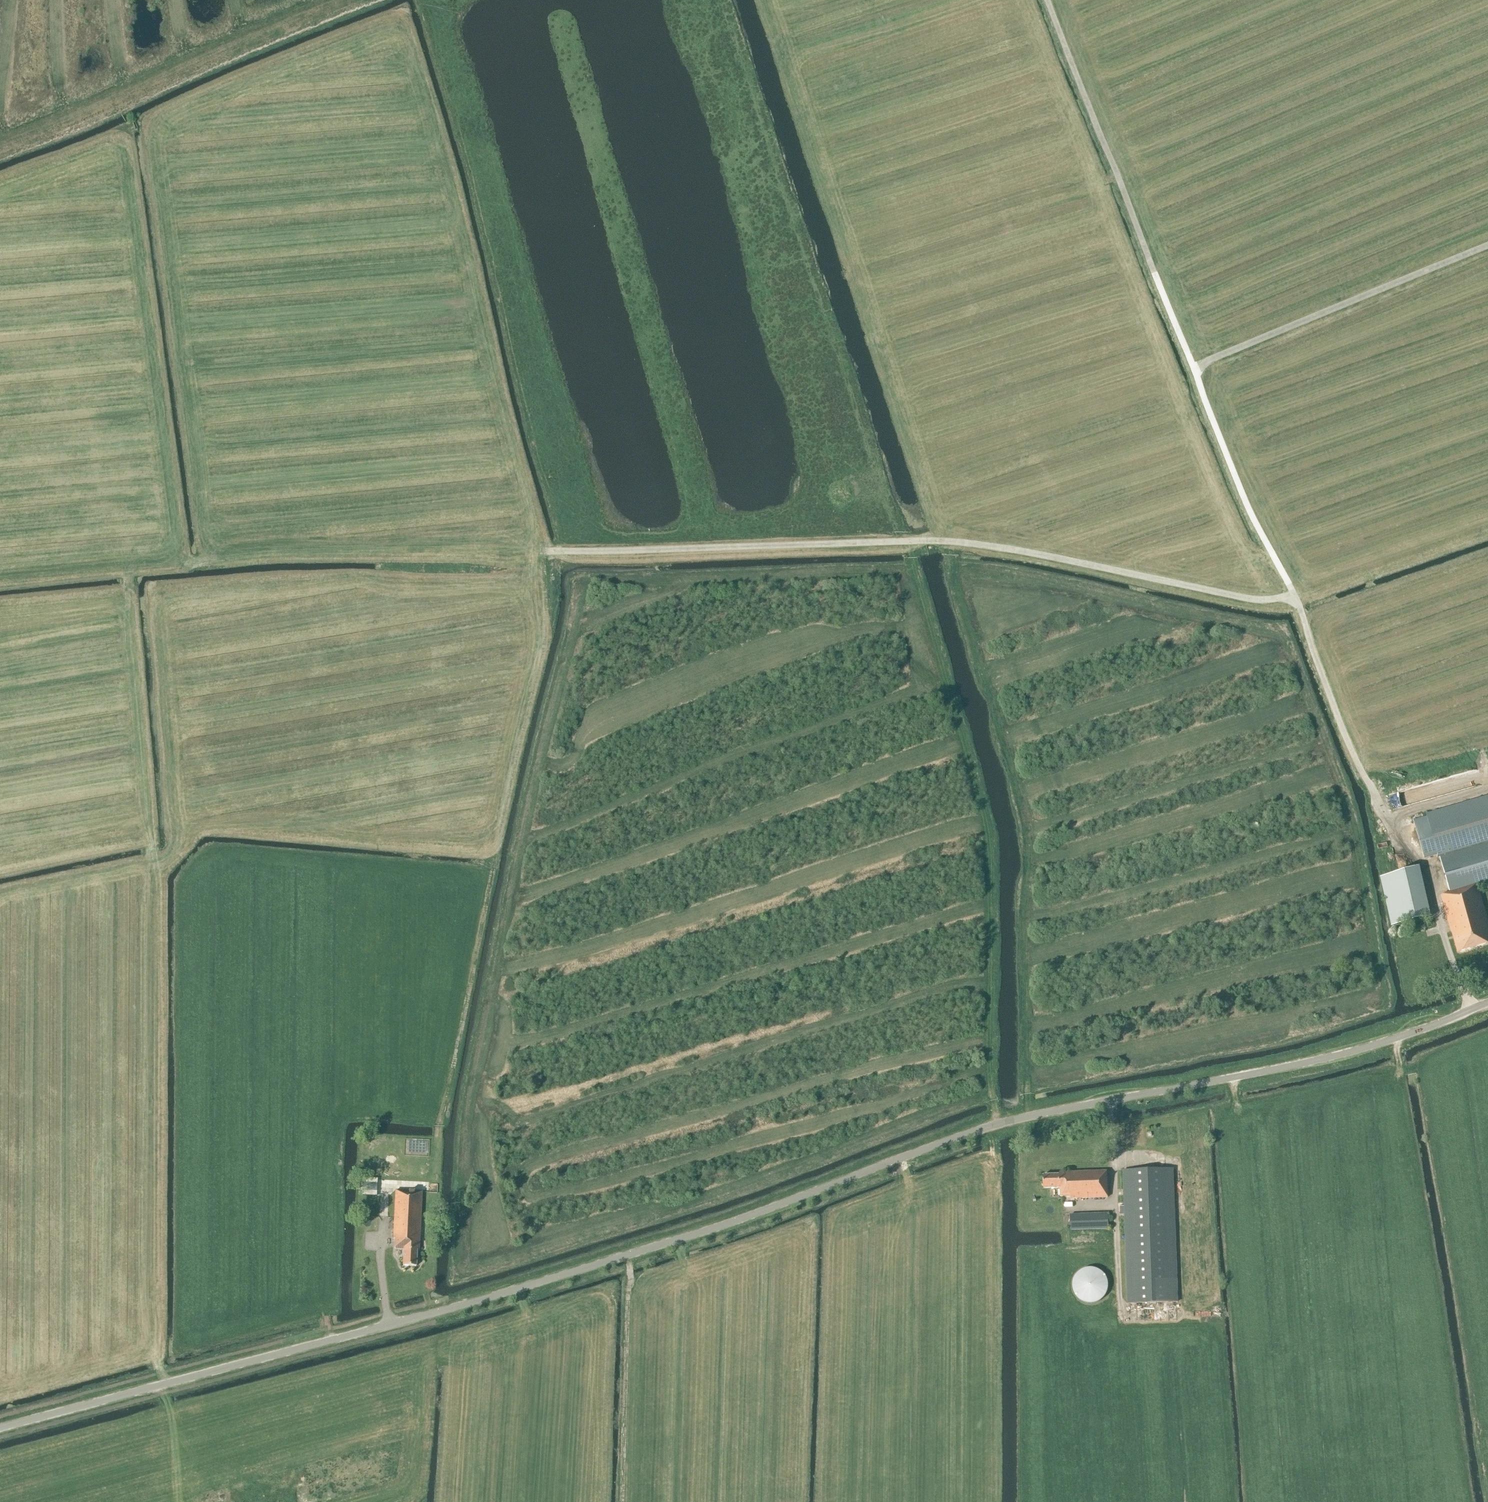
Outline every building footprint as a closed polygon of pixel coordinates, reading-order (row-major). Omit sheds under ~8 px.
[(1412,788),(1405,790),(1409,807),(1416,805),(1412,788)] [(1426,815),(1427,816),(1413,820),(1424,859),(1438,855),(1449,894),(1441,896),(1451,933),(1452,933),(1458,954),(1487,945),(1487,922),(1477,884),(1487,881),(1487,797),(1426,815)] [(1392,926),(1431,917),(1420,869),(1381,878),(1392,926)] [(1124,1170),(1128,1303),(1178,1302),(1174,1169),(1124,1170)] [(1071,1199),(1108,1197),(1107,1171),(1060,1173),(1060,1175),(1044,1175),(1044,1188),(1060,1188),(1061,1197),(1071,1196),(1071,1199)] [(376,1183),(363,1183),(362,1190),(376,1191),(376,1183)] [(419,1251),(422,1192),(395,1191),(393,1239),(395,1239),(395,1249),(404,1250),(403,1266),(416,1267),(417,1250),(419,1251)] [(1071,1215),(1071,1230),(1108,1229),(1108,1213),(1071,1215)] [(1110,1288),(1110,1286),(1110,1283),(1109,1280),(1108,1278),(1107,1275),(1105,1273),(1103,1272),(1100,1270),(1098,1269),(1095,1268),(1092,1268),(1090,1268),(1087,1269),(1084,1269),(1082,1271),(1080,1272),(1078,1274),(1076,1276),(1075,1279),(1074,1281),(1073,1284),(1073,1287),(1074,1290),(1074,1292),(1075,1295),(1077,1297),(1079,1299),(1081,1301),(1083,1303),(1086,1304),(1088,1304),(1091,1305),(1094,1305),(1096,1304),(1099,1303),(1101,1302),(1104,1300),(1106,1298),(1107,1296),(1109,1294),(1109,1291),(1110,1288)]
